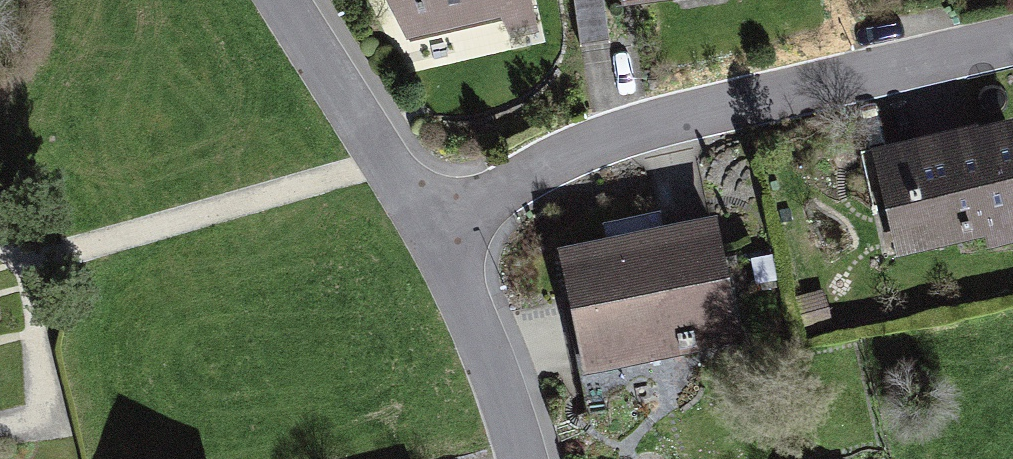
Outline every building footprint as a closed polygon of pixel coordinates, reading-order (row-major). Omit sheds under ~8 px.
[(516,0),(382,0),(389,35),(518,10),(516,0)] [(587,43),(612,37),(603,0),(577,0),(587,43)] [(1012,113),(869,144),(893,255),(1012,230),(1012,116),(1012,113)] [(737,340),(713,222),(558,254),(582,372),(737,340)]
